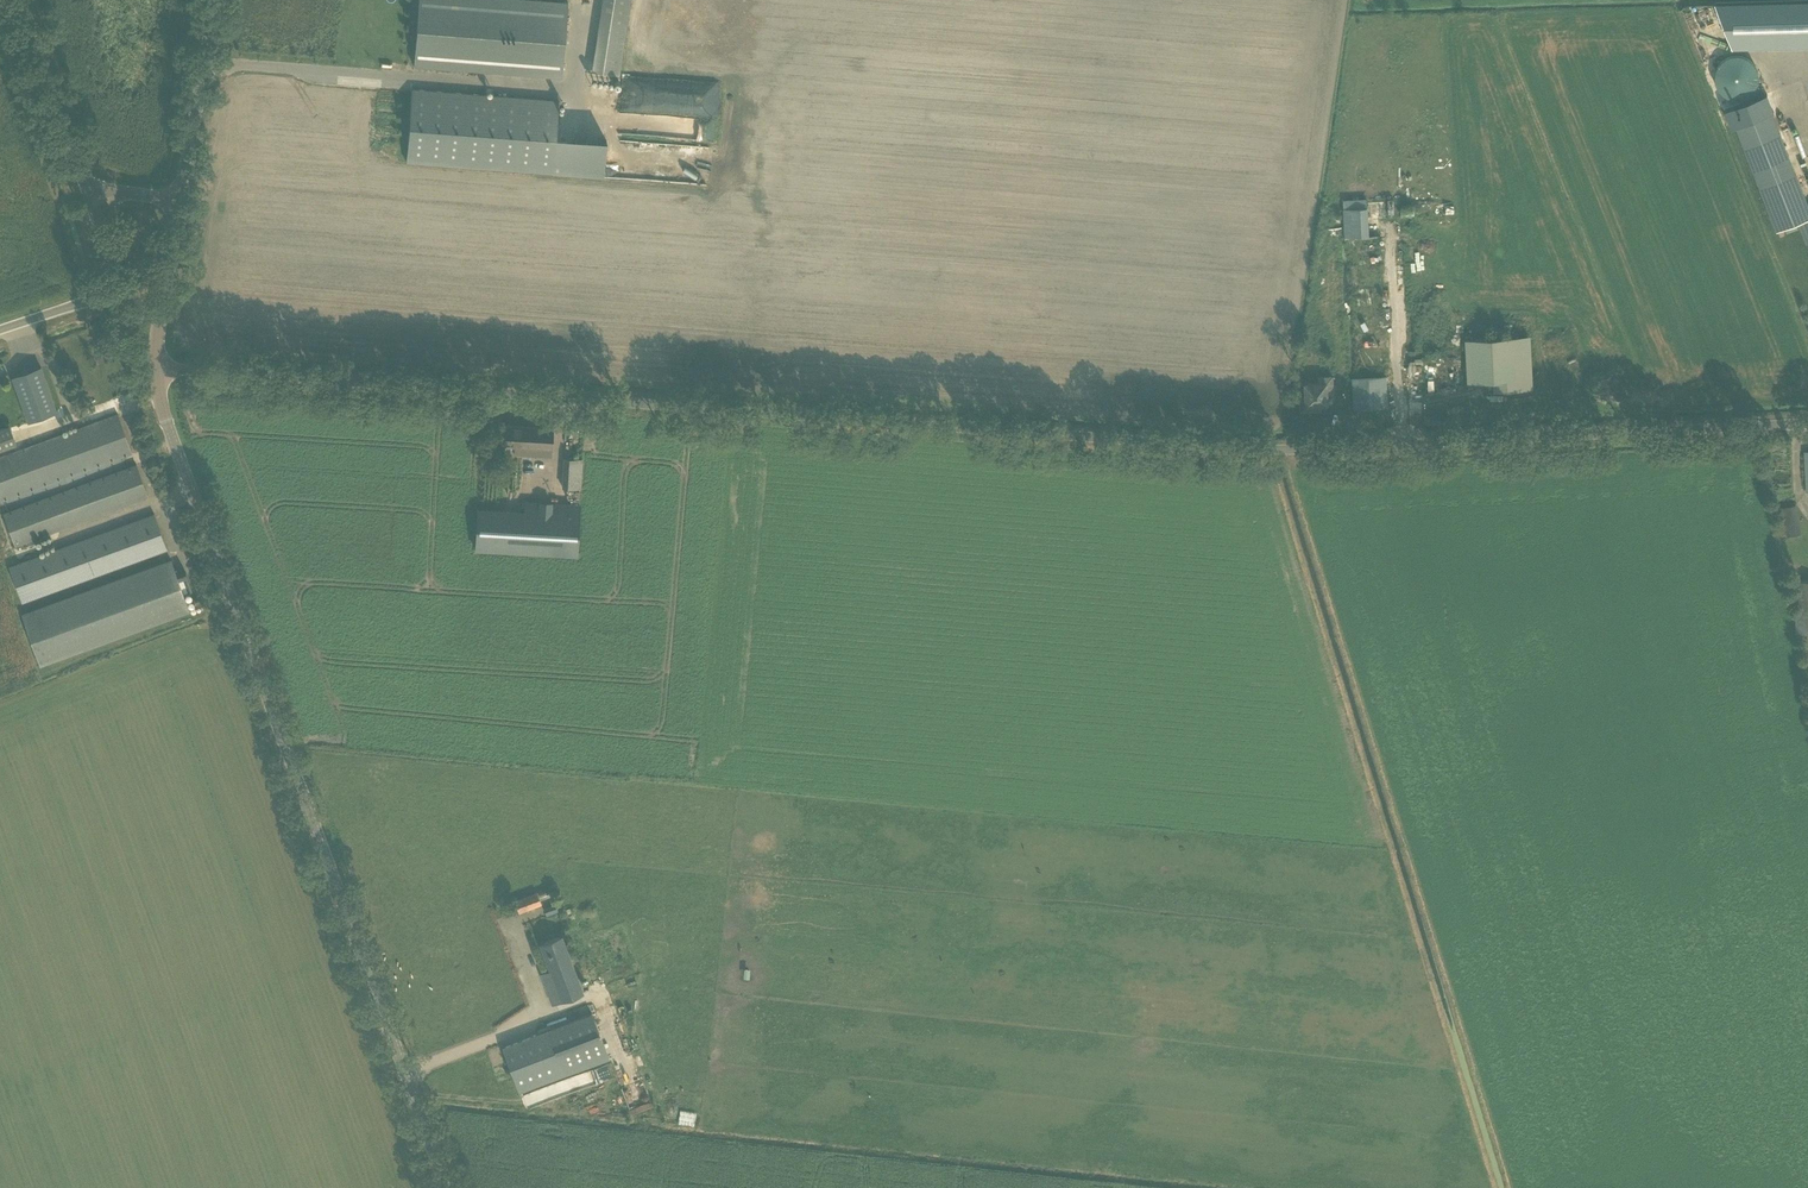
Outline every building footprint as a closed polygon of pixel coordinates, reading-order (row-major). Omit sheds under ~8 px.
[(413,66),(416,66),(562,78),(568,0),(561,0),(419,0),(413,66)] [(634,0),(606,0),(597,71),(625,75),(634,0)] [(1715,3),(1715,4),(1715,5),(1717,8),(1728,38),(1807,36),(1807,1),(1747,2),(1715,3)] [(1758,83),(1758,81),(1759,75),(1758,73),(1758,70),(1757,68),(1756,66),(1755,64),(1753,62),(1752,61),(1750,59),(1748,58),(1746,57),(1744,56),(1742,55),(1740,55),(1737,54),(1735,54),(1733,55),(1730,55),(1728,56),(1726,57),(1724,58),(1722,59),(1720,61),(1719,63),(1718,65),(1716,67),(1716,69),(1715,71),(1714,73),(1714,76),(1714,78),(1714,80),(1715,82),(1716,85),(1716,87),(1718,89),(1719,91),(1721,92),(1722,94),(1724,95),(1726,97),(1728,97),(1730,98),(1733,99),(1735,99),(1737,99),(1740,99),(1742,98),(1744,98),(1746,97),(1748,96),(1750,94),(1752,93),(1753,91),(1755,89),(1756,87),(1757,85),(1758,83)] [(412,91),(406,162),(553,173),(556,137),(558,100),(412,89),(412,91)] [(1724,110),(1731,128),(1735,126),(1776,230),(1801,221),(1807,240),(1807,202),(1772,111),(1775,111),(1768,93),(1766,94),(1728,108),(1724,110)] [(1368,208),(1344,209),(1346,237),(1369,236),(1370,236),(1368,208)] [(1523,336),(1467,338),(1468,383),(1494,382),(1494,390),(1532,389),(1531,358),(1524,358),(1523,336)] [(41,367),(13,377),(29,422),(57,412),(41,367)] [(1306,396),(1300,396),(1301,412),(1316,411),(1316,405),(1328,404),(1327,394),(1333,394),(1333,377),(1324,377),(1324,383),(1306,384),(1306,396)] [(1386,377),(1353,379),(1354,409),(1387,408),(1386,377)] [(132,453),(118,414),(0,457),(0,502),(132,453)] [(16,445),(9,425),(0,428),(0,451),(16,445)] [(530,456),(551,458),(552,440),(553,428),(503,425),(502,437),(501,446),(515,447),(514,455),(530,456)] [(582,458),(580,458),(564,457),(564,467),(580,468),(581,468),(582,458)] [(487,460),(486,471),(495,471),(495,461),(487,460)] [(3,514),(15,546),(148,497),(136,465),(3,514)] [(478,509),(476,549),(577,555),(579,515),(565,514),(565,504),(525,502),(525,512),(478,509)] [(1780,508),(1786,538),(1802,535),(1796,505),(1780,508)] [(9,567),(22,602),(167,549),(154,514),(9,567)] [(22,614),(40,666),(190,611),(183,592),(192,589),(186,572),(177,575),(171,560),(22,614)] [(1796,633),(1807,633),(1807,581),(1795,581),(1796,633)] [(514,901),(519,912),(530,908),(542,903),(538,893),(525,897),(514,901)] [(543,908),(546,916),(559,911),(556,903),(543,908)] [(549,993),(553,1003),(561,1000),(562,1001),(583,993),(561,936),(540,944),(558,990),(549,993)] [(502,1046),(519,1093),(610,1059),(593,1013),(502,1046)]
